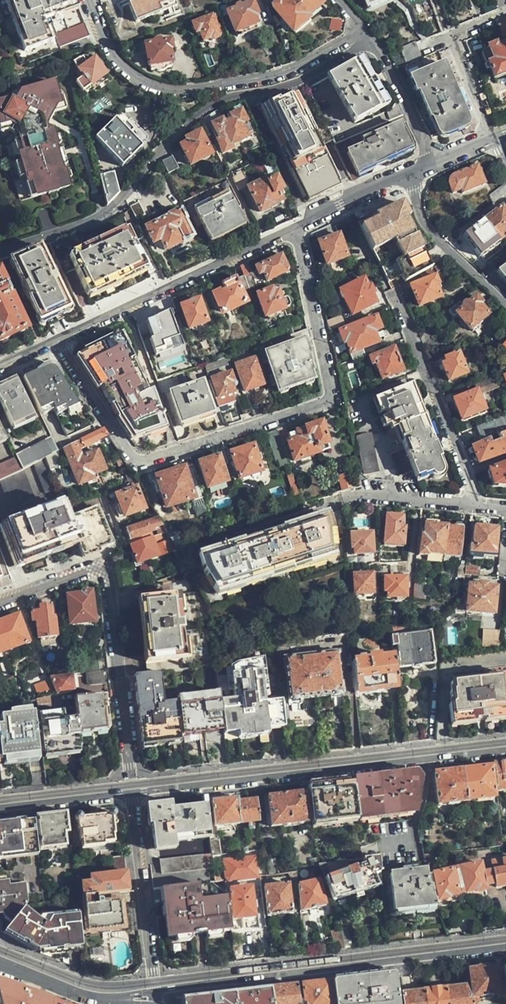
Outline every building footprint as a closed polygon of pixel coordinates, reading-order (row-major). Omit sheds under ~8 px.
[(74,0),(0,0),(0,18),(17,66),(48,55),(43,45),(50,42),(42,20),(77,6),(74,0)] [(130,2),(128,3),(135,22),(177,6),(174,0),(129,0),(130,2)] [(317,0),(281,0),(280,1),(277,1),(272,5),(273,7),(277,13),(277,14),(291,31),(292,31),(295,34),(309,23),(306,19),(308,18),(306,16),(320,4),(317,0)] [(366,8),(388,0),(363,0),(366,8)] [(256,22),(253,14),(256,13),(252,2),(244,5),(241,3),(236,5),(236,8),(227,12),(230,18),(235,31),(236,31),(238,35),(257,28),(255,23),(256,22)] [(219,36),(211,16),(192,24),(196,33),(200,32),(204,41),(211,39),(211,40),(215,40),(217,39),(219,36)] [(344,28),(345,23),(329,19),(327,29),(343,33),(344,28)] [(149,65),(150,65),(159,63),(172,61),(169,48),(173,47),(172,40),(162,41),(160,39),(155,40),(154,42),(145,44),(149,65)] [(406,63),(423,57),(419,49),(417,42),(401,49),(406,63)] [(497,46),(496,44),(488,47),(489,50),(483,52),(494,78),(505,73),(505,43),(497,46)] [(438,52),(423,58),(402,66),(413,92),(416,92),(425,113),(427,119),(431,118),(437,133),(440,136),(444,137),(466,127),(468,124),(468,122),(448,74),(438,52)] [(81,79),(76,83),(83,92),(105,75),(94,58),(87,63),(82,57),(74,63),(77,72),(81,79)] [(388,106),(362,59),(329,77),(339,97),(355,124),(388,106)] [(451,76),(458,74),(453,59),(447,61),(451,76)] [(159,63),(150,65),(151,70),(156,70),(159,72),(161,73),(165,72),(167,70),(168,68),(173,67),(172,61),(159,63)] [(11,101),(7,102),(14,128),(15,132),(20,131),(22,140),(27,159),(22,161),(26,174),(31,173),(36,194),(49,191),(68,185),(67,178),(64,171),(63,171),(62,166),(57,149),(55,142),(56,142),(55,135),(52,128),(46,129),(44,122),(45,120),(49,110),(59,106),(57,97),(54,83),(20,94),(15,103),(11,101)] [(334,141),(308,88),(307,89),(299,93),(312,121),(325,146),(334,141)] [(312,121),(299,93),(298,91),(280,100),(278,97),(260,106),(269,125),(286,162),(303,199),(340,181),(325,146),(312,121)] [(16,92),(11,101),(15,103),(20,94),(16,92)] [(49,110),(45,120),(49,122),(53,116),(66,111),(62,96),(57,97),(59,106),(49,110)] [(7,102),(0,104),(0,126),(1,128),(9,126),(14,128),(7,102)] [(260,106),(250,111),(272,157),(277,167),(286,162),(269,125),(260,106)] [(233,119),(229,121),(240,142),(250,137),(243,124),(248,121),(242,109),(231,115),(233,119)] [(397,118),(350,138),(355,149),(348,153),(357,173),(410,149),(406,140),(407,140),(397,118)] [(240,142),(229,121),(226,122),(223,119),(212,124),(220,141),(227,138),(231,146),(240,142)] [(94,137),(90,141),(94,157),(104,147),(123,168),(143,149),(131,135),(134,132),(127,123),(123,127),(117,120),(97,139),(94,137)] [(15,142),(18,152),(21,150),(15,132),(14,128),(9,126),(1,128),(3,134),(9,133),(10,133),(15,136),(17,141),(15,142)] [(21,150),(18,152),(19,155),(21,155),(22,161),(27,159),(22,140),(20,131),(15,132),(21,150)] [(213,155),(201,133),(188,139),(187,139),(187,141),(188,144),(182,146),(191,165),(204,159),(206,160),(209,159),(210,158),(211,156),(213,155)] [(63,147),(57,149),(62,166),(67,164),(63,147)] [(172,157),(162,161),(168,174),(178,169),(172,157)] [(26,174),(22,161),(16,163),(19,176),(26,174)] [(486,183),(478,165),(455,176),(452,178),(450,181),(449,184),(453,192),(461,189),(463,193),(486,183)] [(243,171),(233,177),(239,191),(247,187),(247,185),(246,181),(247,180),(243,171)] [(106,206),(118,194),(113,172),(99,176),(106,206)] [(31,173),(26,174),(27,180),(26,180),(30,196),(34,194),(36,194),(31,173)] [(283,191),(277,178),(274,179),(273,177),(251,187),(251,188),(253,194),(262,212),(274,207),(273,205),(283,201),(279,193),(283,191)] [(184,202),(197,228),(204,226),(195,207),(229,191),(232,188),(228,180),(184,202)] [(490,193),(495,202),(505,194),(505,183),(490,193)] [(238,210),(242,208),(232,188),(229,191),(238,210)] [(240,213),(238,210),(229,191),(195,207),(204,226),(213,242),(246,225),(240,213)] [(137,203),(130,207),(131,209),(138,224),(146,220),(137,203)] [(499,242),(505,236),(505,211),(502,206),(483,220),(499,242)] [(384,216),(360,228),(372,252),(392,241),(401,258),(394,262),(401,276),(405,283),(420,273),(431,266),(407,218),(408,218),(404,210),(395,207),(382,213),(384,216)] [(192,238),(184,221),(185,220),(180,210),(168,215),(169,217),(146,228),(153,243),(159,240),(163,250),(181,242),(182,243),(192,238)] [(480,256),(499,242),(483,220),(464,234),(480,256)] [(58,261),(65,275),(75,270),(81,281),(87,295),(145,268),(142,261),(134,243),(144,238),(138,224),(62,260),(58,261)] [(346,257),(339,234),(319,241),(325,264),(346,257)] [(372,252),(388,283),(401,276),(394,262),(401,258),(392,241),(372,252)] [(70,308),(42,251),(36,254),(34,251),(19,258),(20,261),(13,264),(20,278),(40,321),(47,318),(49,322),(64,316),(62,312),(70,308)] [(286,269),(279,256),(255,268),(258,275),(262,273),(267,282),(286,272),(286,269)] [(496,271),(502,279),(504,277),(505,280),(505,264),(496,271)] [(432,267),(431,266),(420,273),(423,281),(411,286),(419,305),(440,297),(435,284),(437,283),(434,276),(437,273),(435,269),(432,267)] [(250,273),(243,276),(249,290),(255,288),(250,273)] [(0,274),(0,340),(26,327),(0,274)] [(249,290),(243,276),(235,280),(234,278),(220,285),(223,291),(213,295),(220,311),(222,312),(224,312),(227,311),(243,304),(244,302),(244,300),(241,294),(249,290)] [(374,294),(370,287),(368,288),(362,278),(340,290),(353,315),(376,303),(372,294),(374,294)] [(256,294),(264,316),(278,311),(284,309),(283,308),(285,303),(282,296),(278,295),(277,291),(272,292),(270,288),(256,294)] [(462,306),(458,301),(448,310),(454,317),(457,315),(469,329),(470,328),(471,330),(475,331),(477,329),(478,325),(476,324),(487,315),(479,306),(482,304),(476,297),(468,303),(465,303),(462,306)] [(206,322),(198,300),(191,302),(191,304),(181,307),(188,329),(206,322)] [(264,316),(259,317),(265,333),(284,326),(278,311),(264,316)] [(168,312),(136,324),(147,357),(163,352),(180,345),(168,312)] [(329,321),(330,330),(344,324),(341,316),(329,321)] [(350,354),(351,360),(352,361),(365,355),(365,354),(363,349),(377,343),(372,333),(378,330),(379,327),(375,318),(339,332),(345,346),(348,344),(351,354),(350,354)] [(268,342),(271,340),(287,334),(284,326),(265,333),(268,342)] [(121,335),(76,357),(97,390),(101,388),(111,406),(113,406),(120,418),(117,420),(130,440),(165,429),(152,392),(148,393),(121,335)] [(257,345),(273,393),(313,380),(310,372),(311,372),(308,363),(309,362),(306,353),(307,352),(305,346),(306,345),(303,337),(273,347),(271,340),(268,342),(257,345)] [(402,372),(393,349),(369,358),(372,365),(375,364),(382,379),(402,372)] [(163,352),(147,357),(156,383),(172,377),(163,352)] [(467,374),(458,353),(444,359),(446,363),(442,364),(448,381),(467,374)] [(264,384),(254,357),(237,364),(236,365),(235,366),(235,368),(243,389),(246,390),(264,384)] [(48,365),(42,368),(45,369),(44,372),(55,375),(55,373),(59,374),(56,370),(53,366),(51,365),(48,365)] [(42,368),(22,377),(23,379),(33,399),(40,413),(42,412),(41,410),(52,404),(55,410),(64,405),(66,410),(78,404),(59,374),(55,373),(55,375),(44,372),(45,369),(42,368)] [(212,379),(217,397),(232,392),(234,392),(231,382),(233,381),(230,373),(212,379)] [(16,377),(0,385),(0,405),(10,426),(34,415),(16,377)] [(215,398),(210,383),(202,385),(212,415),(220,412),(218,407),(215,398)] [(212,415),(202,385),(170,396),(179,425),(212,415)] [(439,458),(419,407),(417,409),(412,396),(414,395),(410,385),(373,399),(378,413),(384,411),(386,416),(381,417),(384,425),(389,423),(392,429),(396,427),(404,447),(390,453),(399,477),(413,471),(416,477),(421,475),(422,477),(429,474),(431,476),(433,477),(436,477),(438,477),(439,476),(440,474),(441,472),(441,469),(437,458),(439,458)] [(487,410),(478,390),(453,399),(461,420),(487,410)] [(217,397),(215,398),(218,407),(235,402),(232,392),(217,397)] [(252,411),(247,397),(237,400),(242,414),(252,411)] [(41,410),(42,412),(44,415),(55,410),(52,404),(41,410)] [(81,407),(78,404),(66,410),(68,414),(81,407)] [(64,405),(55,410),(58,415),(66,410),(64,405)] [(505,433),(505,414),(478,426),(483,441),(489,438),(493,437),(498,435),(505,433)] [(285,435),(283,427),(276,429),(281,444),(286,442),(293,461),(319,453),(319,452),(328,448),(320,423),(304,428),(305,429),(285,435)] [(108,434),(103,428),(74,443),(78,451),(97,441),(96,440),(108,434)] [(378,471),(369,432),(362,430),(356,434),(365,474),(378,471)] [(498,435),(500,441),(496,442),(500,455),(505,453),(505,433),(498,435)] [(52,437),(17,456),(18,457),(24,469),(34,464),(46,458),(59,451),(52,437)] [(500,455),(496,442),(491,444),(489,438),(483,441),(473,444),(479,463),(500,455)] [(78,451),(74,443),(62,449),(76,482),(78,482),(80,486),(95,479),(93,476),(98,474),(100,470),(104,468),(100,459),(96,450),(81,458),(78,451)] [(262,472),(258,461),(261,460),(259,454),(256,455),(253,446),(230,453),(239,479),(262,472)] [(226,464),(220,448),(215,449),(217,457),(199,463),(207,487),(226,482),(221,466),(226,464)] [(0,465),(0,482),(23,470),(24,469),(18,457),(0,465)] [(58,490),(46,458),(34,464),(45,494),(58,490)] [(488,470),(494,484),(505,485),(505,463),(488,470)] [(202,494),(193,465),(155,477),(165,507),(189,498),(202,494)] [(35,502),(23,470),(0,482),(11,513),(23,509),(22,506),(35,502)] [(338,477),(342,492),(350,490),(347,475),(338,477)] [(145,510),(137,489),(118,496),(126,517),(133,515),(145,510)] [(202,494),(189,498),(195,514),(207,510),(202,494)] [(63,504),(0,526),(0,532),(5,530),(18,564),(77,543),(79,546),(84,559),(102,552),(101,549),(106,548),(111,539),(106,525),(108,524),(105,516),(103,517),(99,507),(69,520),(65,510),(63,504)] [(233,572),(332,542),(334,532),(334,528),(329,515),(280,531),(280,533),(248,543),(247,541),(198,556),(200,566),(202,570),(209,580),(233,572)] [(377,516),(378,533),(381,532),(381,535),(383,536),(383,538),(402,539),(404,516),(385,515),(385,516),(377,516)] [(133,545),(152,538),(147,523),(128,530),(133,545)] [(495,557),(497,532),(495,528),(490,528),(490,525),(482,524),(482,527),(477,527),(474,530),(472,546),(470,546),(469,554),(495,557)] [(445,528),(443,556),(460,557),(462,528),(460,525),(457,525),(455,527),(453,527),(453,529),(445,528)] [(427,555),(443,556),(445,528),(425,526),(423,537),(421,537),(419,556),(426,556),(427,555)] [(18,564),(5,530),(0,532),(0,534),(13,566),(18,564)] [(371,556),(371,535),(350,535),(350,549),(353,549),(353,556),(371,556)] [(156,546),(152,538),(133,545),(131,545),(138,564),(176,549),(171,541),(156,546)] [(77,543),(18,564),(19,567),(79,546),(77,543)] [(464,567),(463,576),(479,577),(480,569),(464,567)] [(370,593),(370,571),(351,572),(351,593),(370,593)] [(405,577),(389,577),(383,577),(383,590),(386,590),(386,596),(395,597),(397,599),(403,600),(404,598),(405,598),(405,577)] [(414,599),(423,599),(424,584),(415,583),(414,599)] [(494,614),(497,589),(487,587),(487,584),(479,584),(479,587),(469,586),(467,613),(494,614)] [(81,594),(65,595),(68,624),(89,622),(88,608),(93,607),(92,600),(91,591),(81,593),(81,594)] [(235,652),(201,592),(142,598),(150,674),(173,671),(201,667),(214,662),(235,652)] [(44,605),(38,605),(38,612),(30,613),(31,622),(35,622),(36,638),(56,637),(54,619),(51,619),(51,616),(50,605),(44,605)] [(26,642),(17,617),(1,623),(0,623),(0,652),(26,642)] [(388,627),(391,646),(395,646),(398,665),(400,667),(401,667),(409,667),(412,669),(419,668),(420,667),(421,665),(429,664),(431,664),(432,663),(432,661),(428,632),(401,635),(400,625),(388,627)] [(484,643),(497,645),(499,631),(486,629),(484,643)] [(450,722),(476,719),(485,718),(505,716),(505,695),(504,676),(505,676),(505,648),(456,651),(441,652),(439,685),(448,684),(450,691),(448,692),(449,703),(448,703),(450,722)] [(343,694),(338,652),(314,654),(283,658),(289,700),(301,699),(301,697),(319,695),(330,694),(331,695),(343,694)] [(82,659),(84,673),(98,671),(97,657),(82,659)] [(393,658),(392,658),(380,659),(380,657),(367,658),(367,661),(351,662),(355,692),(367,691),(367,690),(376,689),(387,687),(387,688),(395,687),(396,687),(393,658)] [(285,728),(283,706),(263,708),(262,702),(259,678),(263,678),(261,666),(254,667),(253,662),(235,664),(228,670),(231,686),(233,700),(219,701),(222,727),(223,730),(236,728),(236,734),(240,733),(241,739),(271,735),(270,729),(285,728)] [(98,671),(84,673),(85,685),(101,684),(100,671),(98,671)] [(176,696),(173,671),(150,674),(136,676),(141,713),(144,745),(182,740),(181,731),(176,696)] [(50,680),(56,696),(74,691),(73,682),(72,674),(49,677),(50,680)] [(259,678),(262,702),(268,701),(266,677),(263,678),(259,678)] [(40,700),(56,696),(50,680),(36,685),(40,700)] [(74,691),(56,696),(40,700),(36,701),(43,754),(63,752),(81,750),(79,733),(75,699),(74,691)] [(219,701),(218,691),(176,696),(181,731),(190,731),(190,735),(205,733),(205,729),(222,727),(219,701)] [(105,696),(75,699),(79,733),(81,732),(106,730),(109,730),(107,713),(105,696)] [(0,728),(0,748),(7,748),(14,747),(14,748),(28,746),(26,724),(11,725),(11,727),(0,728)] [(209,737),(224,735),(223,730),(222,727),(205,729),(205,733),(190,735),(190,731),(181,731),(182,740),(209,737)] [(106,730),(81,732),(81,738),(107,735),(106,730)] [(184,748),(182,740),(144,745),(145,753),(184,748)] [(505,789),(505,761),(492,762),(495,791),(505,789)] [(434,773),(437,803),(493,798),(489,767),(469,769),(455,771),(434,773)] [(354,781),(358,818),(414,812),(415,800),(416,800),(420,774),(418,772),(354,779),(354,781)] [(312,826),(358,820),(358,818),(354,781),(307,787),(312,826)] [(308,823),(305,793),(286,795),(266,797),(270,827),(308,823)] [(240,823),(237,802),(237,798),(224,800),(212,802),(215,827),(240,823)] [(174,837),(210,833),(205,799),(201,799),(202,806),(172,810),(170,803),(154,805),(149,811),(151,830),(153,849),(175,846),(174,837)] [(258,822),(256,800),(246,801),(237,802),(240,823),(258,822)] [(112,829),(112,820),(113,820),(114,816),(114,814),(112,813),(109,813),(107,815),(107,817),(94,818),(81,820),(81,818),(80,816),(76,816),(75,817),(74,819),(74,822),(76,823),(77,832),(78,831),(80,841),(82,841),(82,849),(89,848),(90,852),(111,850),(111,843),(112,843),(112,836),(113,835),(112,829)] [(66,833),(64,814),(50,816),(36,818),(40,849),(64,846),(63,833),(66,833)] [(33,821),(0,824),(0,855),(19,853),(37,851),(33,821)] [(218,834),(210,835),(212,854),(213,856),(221,855),(218,834)] [(41,889),(37,851),(19,853),(22,883),(23,891),(41,889)] [(213,856),(212,854),(160,860),(162,874),(214,868),(213,856)] [(257,875),(254,854),(247,855),(247,858),(223,862),(226,878),(229,881),(255,878),(256,878),(257,877),(257,876),(257,875)] [(109,874),(126,872),(124,856),(108,857),(109,874)] [(363,865),(324,878),(333,901),(347,896),(347,895),(356,892),(357,897),(361,895),(364,894),(363,891),(378,886),(377,884),(381,883),(380,871),(379,866),(378,858),(368,859),(362,860),(363,865)] [(491,861),(493,870),(486,871),(488,878),(489,884),(496,883),(496,887),(502,886),(505,885),(505,858),(491,861)] [(268,876),(276,874),(275,860),(267,861),(268,876)] [(484,885),(489,884),(488,878),(486,871),(482,872),(481,863),(457,868),(462,892),(475,890),(476,892),(481,891),(485,890),(484,885)] [(414,908),(435,906),(432,898),(426,881),(425,873),(424,871),(414,872),(414,868),(400,870),(400,874),(389,875),(394,911),(414,908)] [(426,881),(432,898),(438,897),(438,899),(444,898),(449,897),(449,895),(462,892),(457,868),(425,873),(426,881)] [(127,882),(126,872),(109,874),(88,876),(89,883),(82,883),(82,887),(84,888),(85,896),(117,892),(128,891),(127,882)] [(26,904),(25,903),(23,891),(22,883),(7,884),(7,880),(0,880),(0,917),(2,918),(4,916),(12,923),(26,904)] [(317,880),(298,885),(301,911),(313,908),(325,904),(320,882),(319,880),(318,880),(317,880)] [(222,930),(230,929),(226,882),(224,881),(222,881),(216,882),(166,888),(168,903),(165,904),(168,936),(177,935),(193,934),(199,933),(206,932),(222,930)] [(292,913),(289,884),(265,887),(268,916),(280,914),(292,913)] [(256,916),(253,887),(244,888),(243,886),(239,886),(240,888),(230,890),(235,919),(245,918),(256,916)] [(158,889),(160,904),(165,904),(168,903),(166,888),(158,889)] [(85,896),(77,897),(78,908),(84,907),(87,931),(89,931),(90,936),(105,934),(121,932),(120,927),(122,927),(120,911),(117,892),(85,896)] [(42,902),(26,904),(12,923),(3,935),(35,951),(47,950),(67,948),(83,946),(78,908),(77,897),(42,902)] [(348,929),(341,932),(345,948),(347,954),(355,953),(353,947),(348,929)] [(345,948),(341,932),(332,934),(337,950),(345,948)] [(67,948),(47,950),(47,954),(69,965),(67,948)] [(234,953),(235,968),(246,966),(244,952),(234,953)] [(458,964),(467,986),(474,1003),(477,1003),(480,997),(493,996),(493,994),(500,993),(497,967),(488,968),(487,967),(484,968),(480,968),(478,970),(470,971),(469,963),(458,964)] [(364,978),(367,1003),(400,1003),(397,974),(379,976),(364,978)] [(333,982),(336,1003),(367,1003),(364,978),(349,980),(333,982)] [(330,983),(317,984),(304,986),(306,1003),(333,1003),(330,983)] [(0,987),(0,1002),(0,1003),(53,1003),(53,1001),(27,992),(8,984),(0,987)] [(271,990),(273,1003),(300,1003),(297,986),(284,988),(271,990)] [(446,989),(448,1003),(474,1003),(467,986),(457,987),(446,989)] [(425,991),(426,1003),(448,1003),(446,989),(435,990),(425,991)] [(235,994),(237,1003),(273,1003),(271,990),(254,992),(235,994)] [(425,991),(414,993),(403,994),(405,1003),(426,1003),(425,991)] [(184,1003),(237,1003),(235,994),(212,997),(183,1000),(184,1003)]
